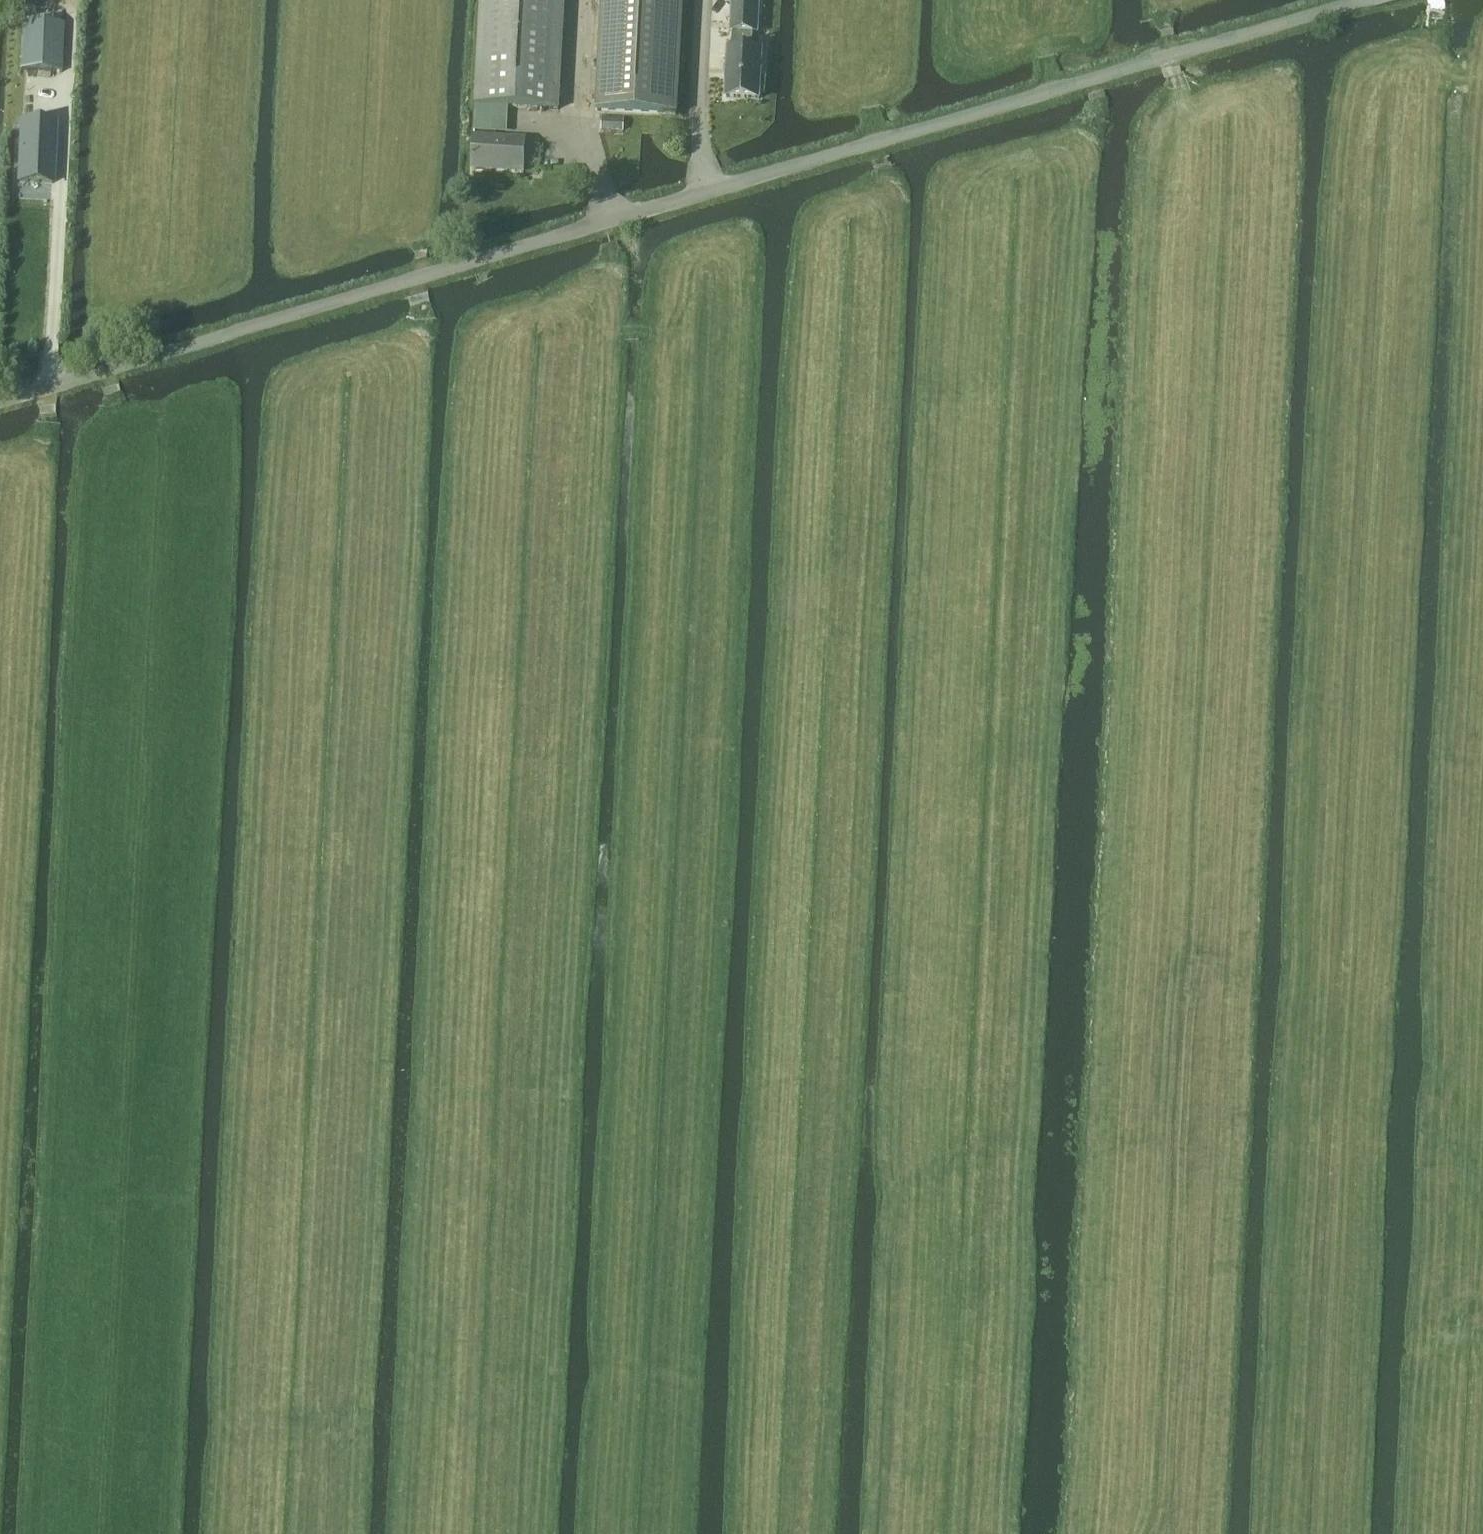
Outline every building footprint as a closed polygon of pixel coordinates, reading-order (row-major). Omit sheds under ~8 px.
[(476,106),(559,110),(564,0),(481,0),(476,106)] [(596,111),(596,112),(644,114),(676,116),(682,0),(602,0),(596,111)] [(725,100),(761,101),(763,50),(752,49),(753,35),(758,36),(760,1),(747,0),(732,0),(730,34),(733,34),(732,49),(727,48),(725,100)] [(23,19),(20,70),(60,72),(63,22),(23,19)] [(476,108),(474,133),(507,134),(508,110),(476,108)] [(19,120),(17,178),(48,180),(51,122),(19,120)] [(474,138),(472,172),(523,174),(525,141),(474,138)]
